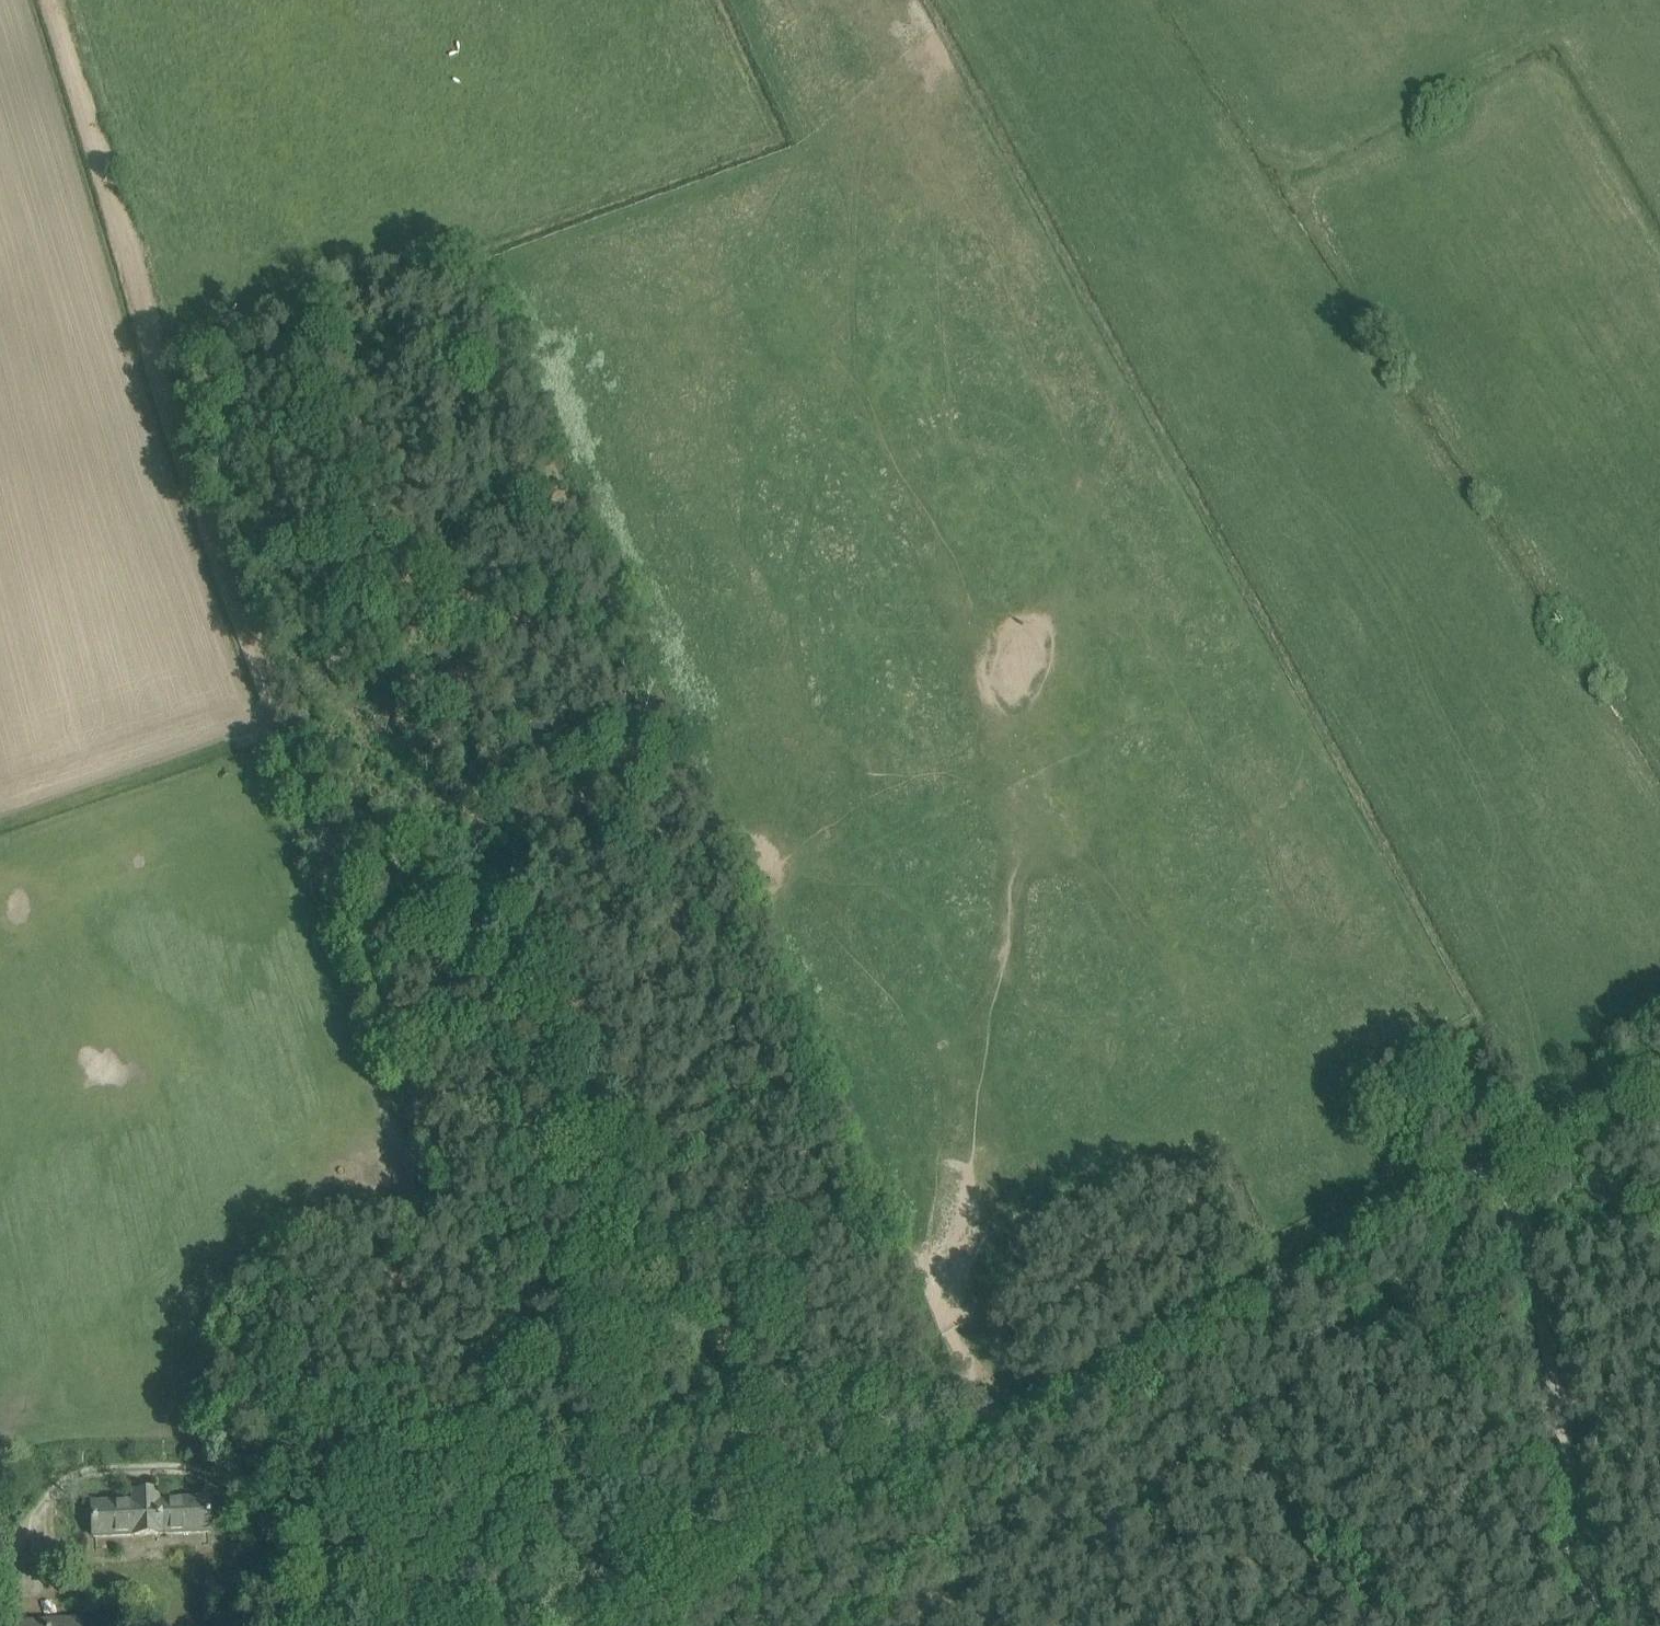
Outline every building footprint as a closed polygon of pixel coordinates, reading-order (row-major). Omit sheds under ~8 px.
[(158,1500),(157,1491),(133,1493),(133,1501),(92,1503),(93,1537),(211,1532),(209,1498),(158,1500)]
